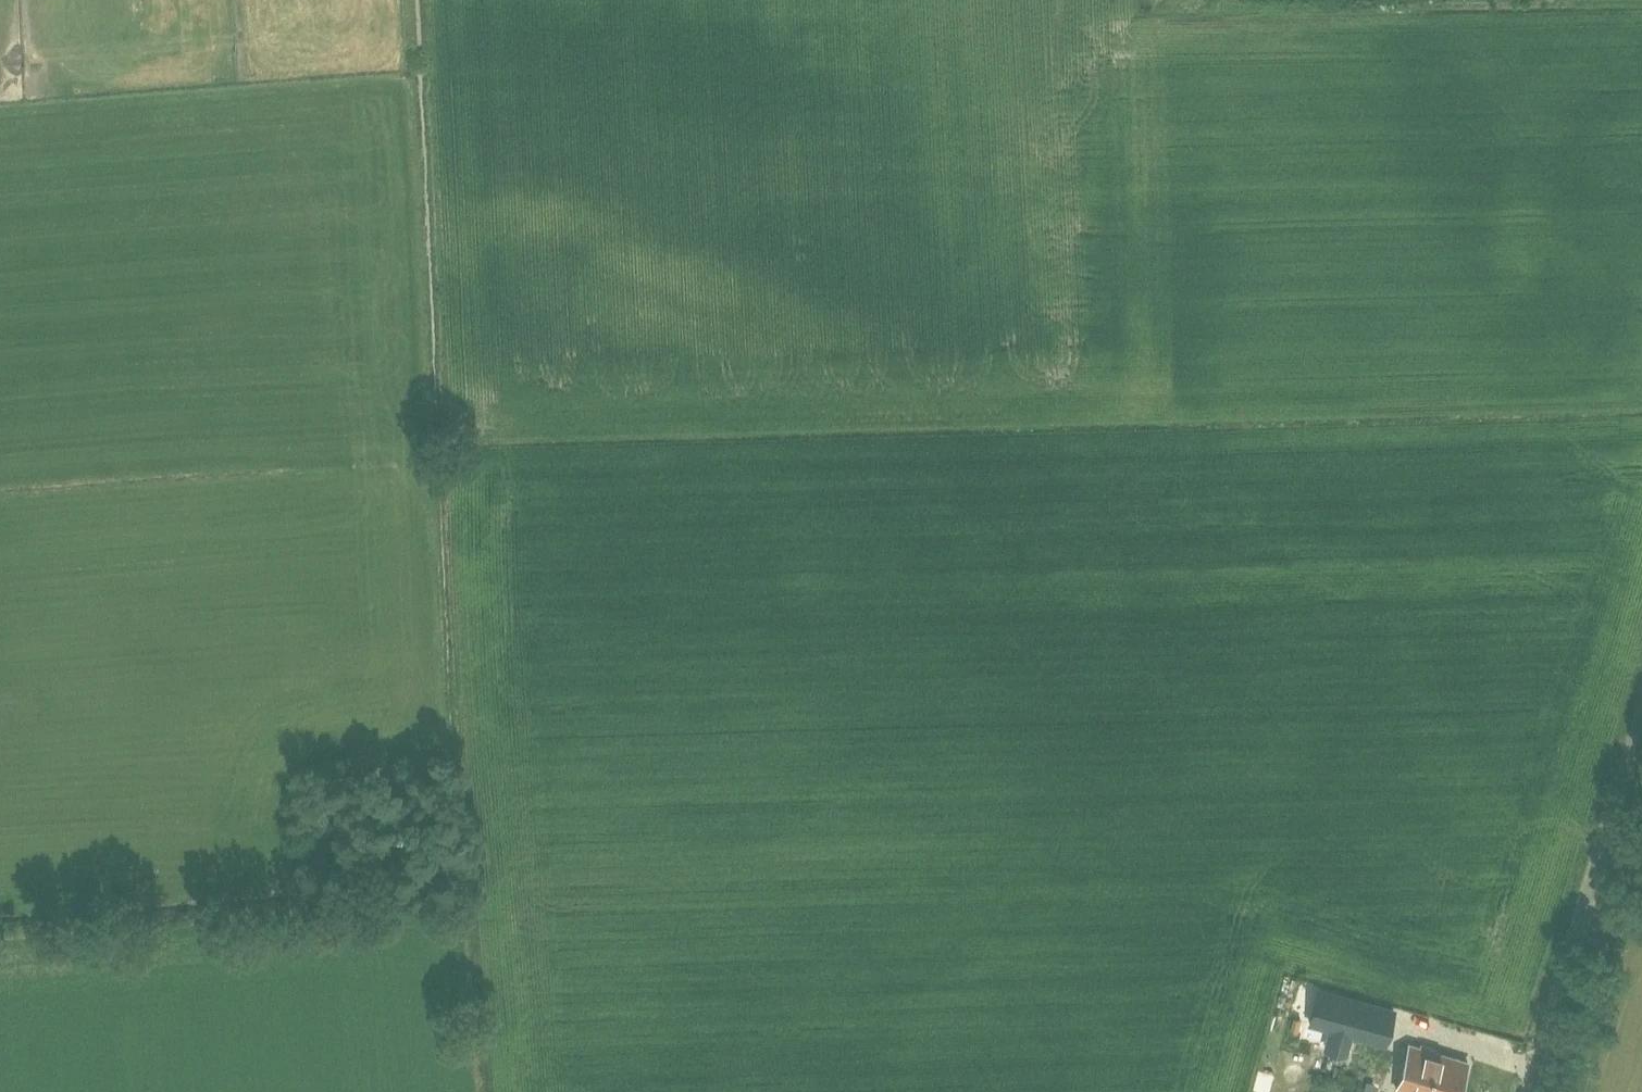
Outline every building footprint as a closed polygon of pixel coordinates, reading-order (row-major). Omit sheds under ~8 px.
[(1361,1038),(1383,1044),(1384,1045),(1385,1043),(1389,1028),(1389,1027),(1394,1011),(1394,1010),(1393,1009),(1371,1003),(1319,989),(1310,1024),(1331,1030),(1332,1030),(1333,1027),(1351,1032),(1350,1035),(1351,1035),(1361,1038)] [(1410,1045),(1396,1089),(1405,1091),(1459,1091),(1468,1063),(1436,1053),(1437,1050),(1421,1045),(1421,1048),(1410,1045)]
